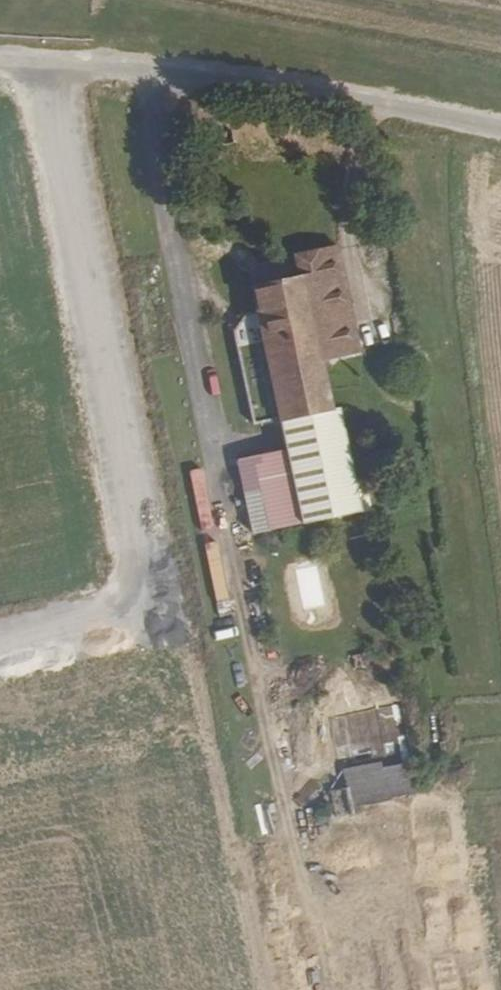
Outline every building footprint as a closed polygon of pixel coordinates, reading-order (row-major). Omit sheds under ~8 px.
[(346,510),(339,476),(345,474),(335,421),(324,359),(359,350),(337,247),(298,256),(302,272),(251,283),(256,305),(245,307),(233,325),(251,419),(278,413),(284,444),(237,454),(244,486),(259,483),(267,525),(346,510)] [(345,474),(339,476),(346,510),(352,509),(345,474)] [(296,598),(324,592),(319,565),(290,572),(296,598)] [(340,758),(402,747),(395,708),(333,719),(340,758)] [(411,759),(343,768),(346,789),(330,791),(334,817),(353,814),(352,805),(416,797),(411,759)]
